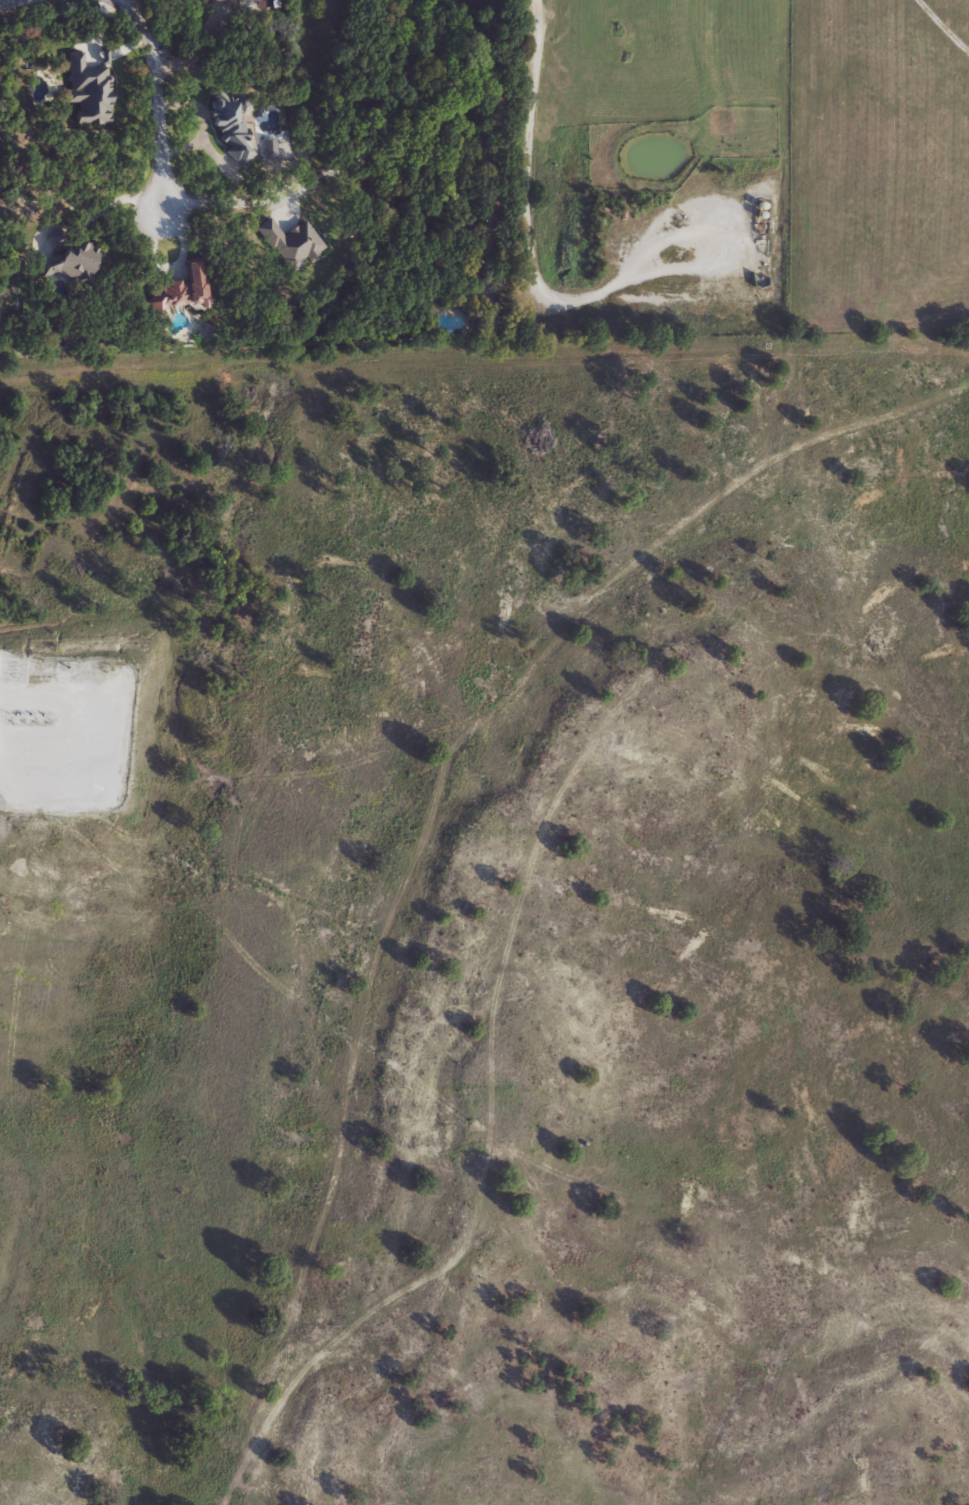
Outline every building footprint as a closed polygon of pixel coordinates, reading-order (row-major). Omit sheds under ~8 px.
[(394,18),(394,4),(407,4),(407,18),(394,18)] [(247,161),(231,163),(229,144),(215,145),(210,102),(233,99),(236,124),(243,123),(247,161)] [(58,237),(98,253),(83,288),(39,270),(51,240),(55,242),(58,237)] [(203,310),(149,310),(149,284),(185,284),(185,262),(202,262),(203,310)]
